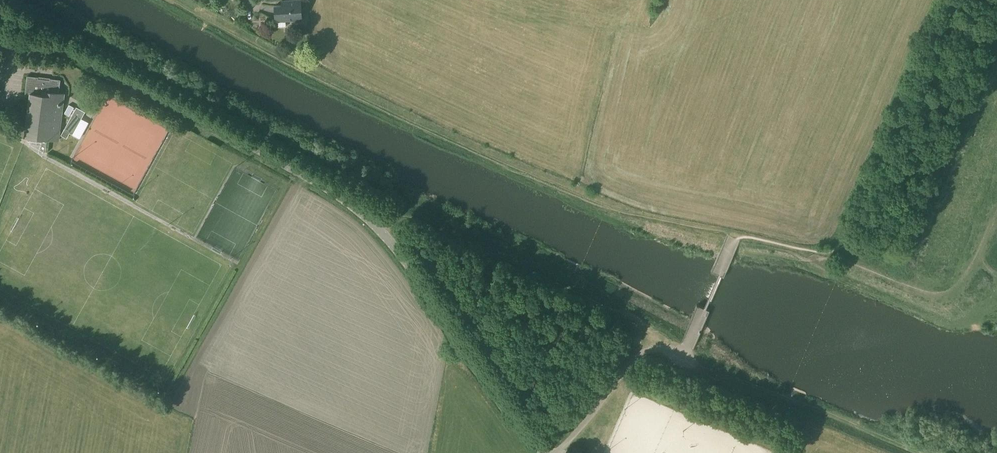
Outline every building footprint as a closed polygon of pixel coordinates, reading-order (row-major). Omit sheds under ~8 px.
[(301,20),(300,0),(290,0),(281,1),(281,5),(274,6),(275,22),(301,20)] [(58,141),(60,122),(64,94),(58,93),(60,80),(38,77),(27,76),(24,96),(29,97),(24,136),(58,141)] [(135,189),(165,122),(106,96),(78,158),(98,166),(96,171),(135,189)] [(72,135),(85,112),(76,107),(61,135),(66,138),(69,133),(72,135)] [(84,138),(94,114),(86,110),(75,134),(84,138)]
